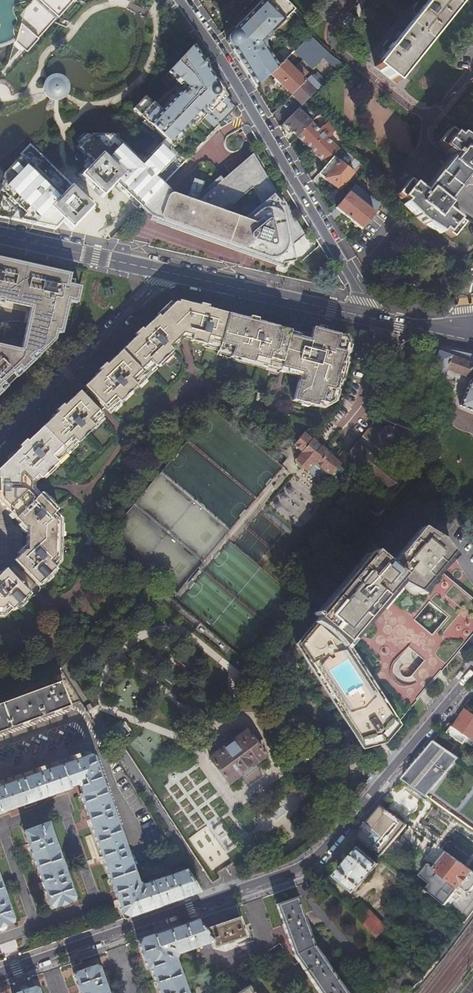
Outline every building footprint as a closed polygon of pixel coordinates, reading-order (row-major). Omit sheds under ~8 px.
[(3,41),(10,39),(14,40),(23,9),(31,0),(0,0),(0,42),(3,41)] [(292,10),(283,0),(264,0),(230,36),(229,37),(228,40),(228,42),(228,44),(233,52),(256,88),(270,75),(277,68),(263,47),(264,41),(292,10)] [(426,3),(425,3),(422,0),(418,5),(413,11),(415,13),(417,14),(408,25),(396,40),(392,38),(383,48),(387,51),(375,66),(396,83),(462,0),(428,0),(426,3)] [(320,47),(309,36),(300,45),(294,51),(298,56),(304,62),(312,70),(323,58),(336,71),(340,67),(327,54),(320,47)] [(159,111),(143,97),(131,109),(156,133),(163,140),(169,146),(203,110),(218,125),(233,110),(191,45),(166,72),(177,82),(175,84),(179,88),(159,111)] [(294,51),(285,60),(290,64),(298,56),(294,51)] [(277,68),(270,75),(281,85),(301,106),(307,100),(309,98),(322,85),(311,75),(308,78),(306,76),(307,74),(298,65),(293,70),(284,61),(277,68)] [(69,84),(67,79),(64,76),(59,74),(55,74),(50,75),(46,77),(44,81),(42,85),(42,89),(43,92),(44,95),(46,98),(49,99),(51,100),(53,101),(56,101),(59,101),(62,100),(65,98),(67,95),(68,93),(69,88),(69,84)] [(289,97),(275,111),(280,116),(294,102),(289,97)] [(309,149),(323,134),(319,130),(298,109),(282,124),(288,130),(289,130),(309,149)] [(319,130),(323,134),(333,125),(329,121),(323,127),(323,126),(319,130)] [(333,125),(323,134),(328,139),(333,135),(332,134),(337,129),(333,125)] [(470,139),(467,143),(459,136),(450,129),(438,143),(453,155),(424,192),(409,180),(398,194),(407,202),(415,208),(412,212),(417,217),(416,218),(426,226),(426,225),(432,228),(435,224),(443,231),(453,238),(462,226),(464,224),(446,210),(450,205),(447,203),(468,176),(471,178),(472,176),(472,142),(470,139)] [(148,159),(146,157),(140,164),(124,148),(112,136),(90,134),(78,148),(92,162),(80,174),(91,185),(102,195),(114,182),(121,189),(123,186),(124,187),(148,159)] [(328,139),(323,134),(309,149),(321,161),(326,166),(339,150),(328,139)] [(461,134),(459,136),(467,143),(470,139),(461,134)] [(160,185),(153,179),(162,169),(160,167),(165,161),(168,163),(172,159),(164,151),(169,146),(163,140),(146,157),(148,159),(124,187),(123,186),(121,189),(139,207),(160,185)] [(205,197),(204,198),(205,200),(207,202),(203,206),(171,195),(149,218),(148,221),(281,267),(282,261),(294,259),(283,202),(278,203),(276,197),(275,193),(252,155),(206,195),(205,197)] [(330,184),(333,186),(339,191),(353,173),(338,161),(324,179),(330,184)] [(27,221),(65,181),(50,166),(3,215),(27,221)] [(70,227),(91,206),(73,188),(65,181),(27,221),(54,227),(62,219),(70,227)] [(171,195),(161,185),(160,185),(139,207),(139,208),(149,218),(171,195)] [(348,193),(330,214),(334,220),(340,213),(361,230),(374,214),(348,193)] [(405,205),(412,212),(415,208),(407,202),(405,205)] [(441,233),(443,231),(435,224),(432,228),(441,233)] [(2,303),(4,296),(31,302),(21,350),(0,345),(0,392),(10,382),(7,379),(17,369),(20,372),(39,354),(54,339),(57,329),(61,330),(64,316),(60,315),(64,298),(76,301),(79,287),(72,285),(67,284),(68,279),(69,274),(39,267),(38,273),(10,267),(12,261),(0,258),(0,303),(2,303)] [(298,380),(292,400),(316,406),(317,402),(327,404),(332,401),(332,398),(331,398),(333,389),(335,390),(337,380),(335,379),(339,362),(342,363),(344,353),(343,352),(345,344),(347,345),(348,341),(345,336),(312,327),(309,340),(298,337),(298,338),(294,337),(289,335),(289,333),(290,330),(263,323),(240,317),(225,313),(214,310),(191,304),(178,300),(177,303),(174,304),(170,304),(158,316),(156,315),(146,324),(129,341),(110,360),(93,376),(83,386),(84,388),(86,390),(83,393),(81,395),(79,393),(77,391),(67,401),(50,418),(38,429),(31,437),(22,446),(34,457),(32,458),(32,471),(39,479),(56,462),(55,461),(75,441),(76,442),(92,426),(91,425),(101,415),(98,412),(103,407),(106,410),(116,401),(117,402),(134,386),(133,384),(153,365),(154,366),(171,349),(168,346),(182,333),(191,336),(189,341),(201,344),(201,343),(218,348),(218,351),(230,354),(230,357),(252,363),(253,361),(266,364),(265,366),(279,369),(279,371),(285,373),(295,375),(296,372),(300,373),(301,377),(301,381),(298,380)] [(462,361),(465,354),(440,348),(437,353),(429,372),(442,377),(445,369),(470,378),(459,405),(472,411),(472,365),(462,361)] [(10,382),(20,372),(17,369),(7,379),(10,382)] [(291,474),(213,409),(108,535),(180,595),(230,536),(235,541),(291,474)] [(377,426),(375,428),(373,431),(373,435),(375,438),(377,441),(380,443),(383,443),(387,443),(390,440),(392,437),(393,434),(393,430),(391,427),(388,425),(387,424),(383,423),(380,424),(377,426)] [(311,437),(305,432),(294,444),(302,450),(301,451),(302,452),(296,460),(306,469),(313,462),(315,463),(315,462),(330,474),(341,462),(327,450),(326,448),(314,437),(311,437)] [(346,453),(387,487),(391,490),(400,478),(356,443),(356,442),(346,453)] [(22,446),(14,453),(0,467),(0,505),(6,512),(13,518),(22,528),(25,528),(25,551),(23,551),(13,561),(15,563),(34,583),(37,586),(55,570),(53,568),(60,561),(61,519),(54,512),(56,510),(39,493),(30,502),(21,492),(24,492),(25,479),(24,478),(32,471),(32,458),(34,457),(22,446)] [(421,527),(389,564),(373,551),(317,617),(321,620),(300,645),(362,745),(394,725),(435,675),(472,631),(472,594),(436,568),(450,551),(440,537),(421,527)] [(11,568),(6,572),(25,592),(34,583),(15,563),(11,568)] [(1,617),(7,610),(9,612),(28,595),(25,592),(6,572),(4,569),(0,573),(0,617),(1,617)] [(67,706),(59,682),(0,703),(0,730),(67,706)] [(280,693),(265,682),(261,686),(276,698),(280,693)] [(468,735),(472,739),(472,713),(466,708),(460,717),(454,726),(468,735)] [(448,722),(443,729),(463,742),(468,735),(454,726),(448,722)] [(217,753),(209,758),(228,783),(238,776),(245,785),(253,779),(261,773),(254,764),(264,756),(246,731),(238,737),(217,753)] [(217,753),(238,737),(233,731),(223,739),(212,747),(217,753)] [(439,734),(433,740),(450,752),(455,745),(439,734)] [(404,775),(402,778),(427,796),(459,758),(450,752),(433,740),(404,775)] [(68,788),(68,786),(75,784),(78,785),(81,792),(79,793),(123,918),(198,892),(186,873),(179,861),(172,866),(175,874),(142,885),(137,882),(93,758),(89,755),(81,757),(80,753),(73,755),(75,760),(39,772),(38,767),(31,770),(32,774),(0,786),(0,812),(68,788)] [(355,836),(380,856),(408,825),(382,807),(382,808),(383,808),(381,810),(380,809),(380,810),(380,811),(379,812),(378,812),(378,813),(377,815),(376,814),(376,815),(376,816),(375,817),(374,817),(373,818),(374,818),(373,820),(372,819),(371,820),(372,820),(370,823),(369,824),(368,823),(365,822),(360,827),(361,828),(355,836)] [(47,824),(46,823),(24,830),(24,832),(50,907),(52,908),(73,900),(73,898),(47,824)] [(378,863),(360,848),(349,861),(336,876),(354,891),(378,863)] [(446,904),(452,897),(457,900),(464,891),(464,892),(471,891),(472,888),(472,871),(447,853),(435,868),(429,863),(422,873),(433,881),(427,889),(446,904)] [(5,928),(6,926),(5,924),(12,922),(13,920),(0,885),(0,930),(5,928)] [(312,896),(320,904),(328,896),(321,888),(312,896)] [(282,923),(285,932),(288,942),(292,954),(296,961),(318,992),(347,992),(345,990),(343,991),(323,961),(325,959),(321,953),(319,955),(310,942),(305,924),(307,924),(305,916),(302,917),(296,896),(276,903),(282,923)] [(352,911),(378,937),(387,927),(362,902),(352,911)] [(137,939),(147,968),(150,967),(159,992),(186,992),(173,957),(175,953),(210,941),(212,948),(223,944),(224,946),(235,942),(235,940),(246,936),(235,905),(197,919),(137,939)] [(96,965),(74,973),(73,974),(80,992),(107,992),(97,965),(96,965)]
